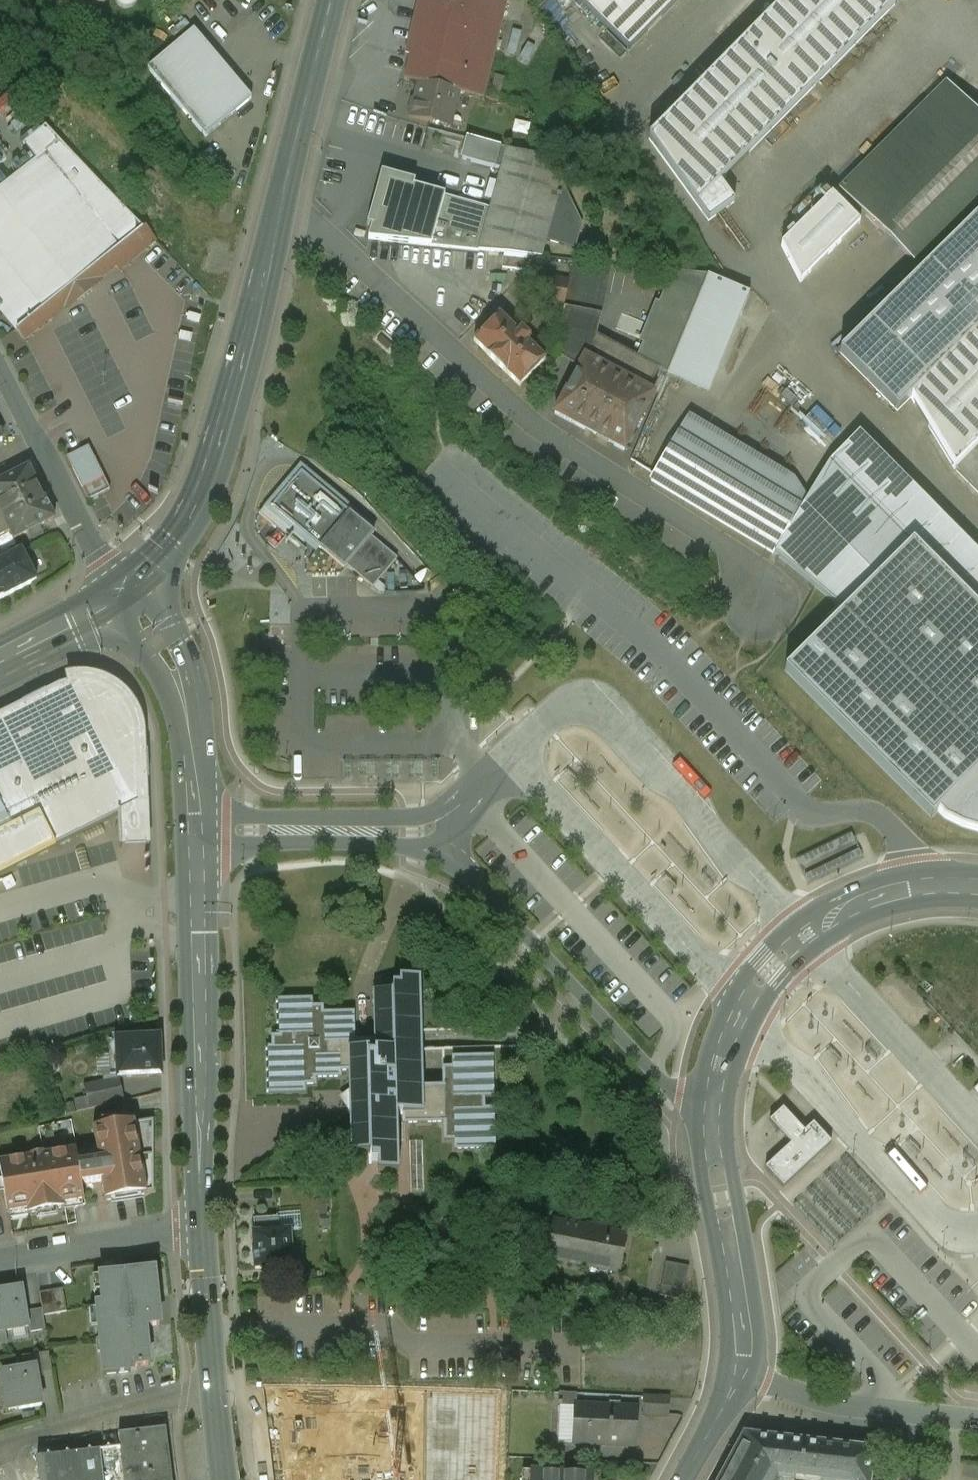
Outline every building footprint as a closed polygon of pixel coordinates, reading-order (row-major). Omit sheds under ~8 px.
[(114,1),(119,7),(125,10),(133,8),(138,3),(139,0),(114,0),(114,1)] [(405,79),(419,82),(459,91),(485,97),(507,3),(496,0),(423,0),(405,79)] [(628,50),(677,0),(577,0),(628,50)] [(648,138),(707,219),(734,200),(719,181),(897,0),(783,0),(648,138)] [(194,30),(148,69),(206,138),(252,99),(194,30)] [(505,78),(495,76),(489,100),(499,102),(505,78)] [(459,91),(419,82),(411,117),(433,122),(434,119),(441,120),(444,108),(455,110),(459,91)] [(839,188),(942,289),(977,252),(977,119),(942,84),(839,188)] [(0,187),(0,311),(22,339),(51,317),(44,308),(109,256),(119,266),(155,239),(46,126),(23,144),(36,159),(0,187)] [(552,160),(500,148),(500,147),(469,138),(463,159),(494,168),(494,167),(501,169),(490,209),(479,250),(542,257),(547,241),(576,249),(582,224),(552,160)] [(490,209),(386,180),(370,239),(479,250),(490,209)] [(860,223),(830,193),(778,243),(797,284),(860,223)] [(605,275),(569,270),(568,279),(564,307),(599,312),(605,275)] [(633,356),(662,371),(668,375),(709,274),(668,270),(633,356)] [(720,279),(709,274),(668,375),(708,393),(749,292),(720,279)] [(564,307),(568,279),(543,275),(538,303),(564,307)] [(517,333),(499,315),(474,340),(520,385),(544,361),(526,342),(531,337),(522,328),(517,333)] [(908,394),(952,469),(968,455),(951,438),(974,415),(977,419),(977,326),(908,394)] [(633,356),(595,335),(553,414),(620,450),(662,371),(633,356)] [(725,435),(689,415),(650,479),(685,500),(717,447),(725,435)] [(968,455),(977,445),(977,419),(974,415),(951,438),(968,455)] [(822,464),(803,499),(773,554),(856,615),(917,554),(977,615),(977,562),(856,436),(822,464)] [(952,469),(977,494),(977,445),(968,455),(952,469)] [(803,499),(717,447),(685,500),(773,554),(803,499)] [(88,449),(68,459),(90,502),(110,492),(88,449)] [(0,482),(0,534),(10,529),(15,538),(54,518),(28,468),(0,482)] [(373,587),(398,558),(372,536),(374,533),(372,532),(374,530),(367,523),(364,525),(340,505),(342,502),(335,496),(332,498),(302,473),(294,481),(290,477),(259,514),(288,539),(284,543),(286,545),(291,539),(301,539),(302,541),(305,536),(344,568),(346,565),(373,587)] [(37,581),(21,551),(0,562),(0,599),(37,581)] [(917,554),(856,615),(788,682),(934,828),(977,784),(977,615),(917,554)] [(64,675),(66,683),(82,682),(110,689),(129,710),(137,735),(141,832),(131,833),(121,833),(122,848),(150,847),(146,736),(136,705),(113,682),(83,673),(64,675)] [(118,816),(119,849),(122,848),(121,833),(131,833),(141,832),(137,735),(129,710),(110,689),(82,682),(66,683),(64,684),(56,687),(40,695),(0,715),(0,875),(118,816)] [(801,854),(808,878),(860,863),(853,840),(801,854)] [(266,1047),(267,1093),(305,1092),(305,1086),(316,1085),(316,1078),(341,1077),(341,1072),(347,1072),(347,1090),(348,1153),(368,1153),(369,1163),(377,1163),(377,1172),(399,1172),(398,1113),(403,1113),(403,1123),(444,1122),(444,1139),(453,1139),(453,1150),(496,1149),(495,1107),(483,1107),(483,1096),(494,1096),(493,1055),(451,1055),(451,1067),(441,1067),(442,1085),(423,1085),(420,975),(399,975),(399,980),(391,981),(391,991),(373,992),(374,1040),(355,1040),(355,1012),(324,1013),(323,1006),(312,1006),(312,997),(278,997),(279,1035),(271,1035),(271,1047),(266,1047)] [(159,1035),(114,1037),(116,1078),(161,1076),(159,1035)] [(829,1142),(812,1124),(805,1131),(781,1107),(769,1119),(791,1142),(767,1165),(785,1184),(829,1142)] [(0,1158),(0,1173),(5,1212),(25,1210),(26,1215),(63,1210),(62,1203),(83,1201),(81,1183),(101,1182),(104,1201),(155,1192),(154,1118),(92,1127),(95,1147),(0,1158)] [(283,1211),(283,1228),(303,1228),(303,1211),(283,1211)] [(277,1216),(253,1217),(254,1267),(299,1266),(298,1250),(290,1250),(289,1231),(277,1231),(277,1216)] [(585,1228),(553,1221),(546,1256),(618,1271),(626,1235),(607,1231),(608,1226),(586,1222),(585,1228)] [(698,1265),(673,1260),(669,1281),(694,1286),(698,1265)] [(326,1266),(312,1266),(312,1276),(326,1276),(326,1266)] [(103,1302),(97,1302),(102,1374),(132,1372),(132,1366),(148,1365),(146,1326),(159,1325),(155,1269),(101,1272),(103,1302)] [(0,1291),(0,1324),(1,1331),(28,1327),(22,1288),(0,1291)] [(64,1290),(39,1292),(41,1315),(67,1313),(64,1290)] [(36,1366),(1,1371),(7,1410),(41,1405),(36,1366)] [(558,1421),(575,1421),(575,1406),(577,1406),(577,1394),(560,1393),(558,1421)] [(668,1398),(644,1397),(644,1415),(667,1416),(668,1398)] [(422,1405),(354,1404),(353,1457),(420,1458),(422,1405)] [(577,1406),(575,1406),(575,1421),(574,1443),(634,1445),(635,1409),(577,1406)] [(442,1479),(494,1479),(497,1415),(444,1413),(442,1479)] [(279,1479),(331,1479),(323,1415),(272,1421),(279,1479)] [(168,1428),(117,1432),(119,1449),(112,1449),(111,1445),(104,1445),(104,1451),(93,1451),(92,1447),(84,1448),(84,1454),(70,1455),(69,1450),(63,1451),(63,1456),(51,1457),(51,1452),(44,1453),(45,1458),(35,1458),(36,1468),(0,1470),(0,1479),(172,1479),(168,1428)] [(723,1479),(876,1479),(879,1448),(821,1442),(811,1438),(743,1432),(723,1479)]
